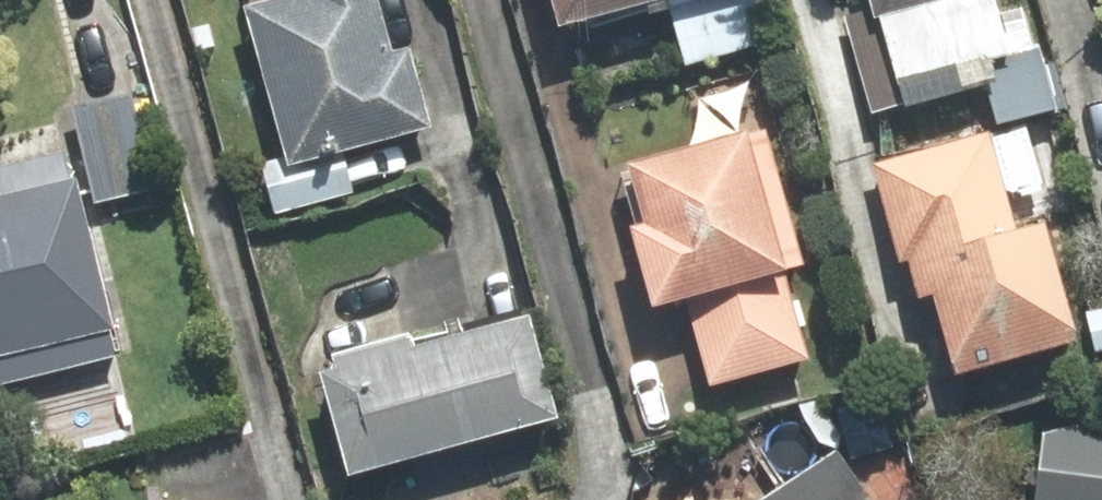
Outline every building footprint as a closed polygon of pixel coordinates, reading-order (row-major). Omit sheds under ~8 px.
[(258,11),(297,158),(428,124),(409,52),(393,56),(378,0),(300,0),(258,11)] [(574,16),(632,0),(569,0),(574,16)] [(907,87),(1015,58),(999,0),(884,0),(907,87)] [(133,100),(83,113),(104,198),(154,186),(133,100)] [(803,353),(745,139),(642,166),(675,290),(693,285),(717,376),(803,353)] [(990,145),(888,172),(919,284),(952,275),(974,359),(1074,333),(1046,229),(1015,237),(990,145)] [(342,147),(267,167),(279,212),(354,192),(342,147)] [(0,165),(0,381),(116,353),(66,149),(0,165)] [(338,376),(362,464),(555,410),(530,322),(338,376)] [(1076,413),(1065,499),(1101,499),(1101,416),(1076,413)] [(786,499),(865,499),(839,463),(786,499)]
